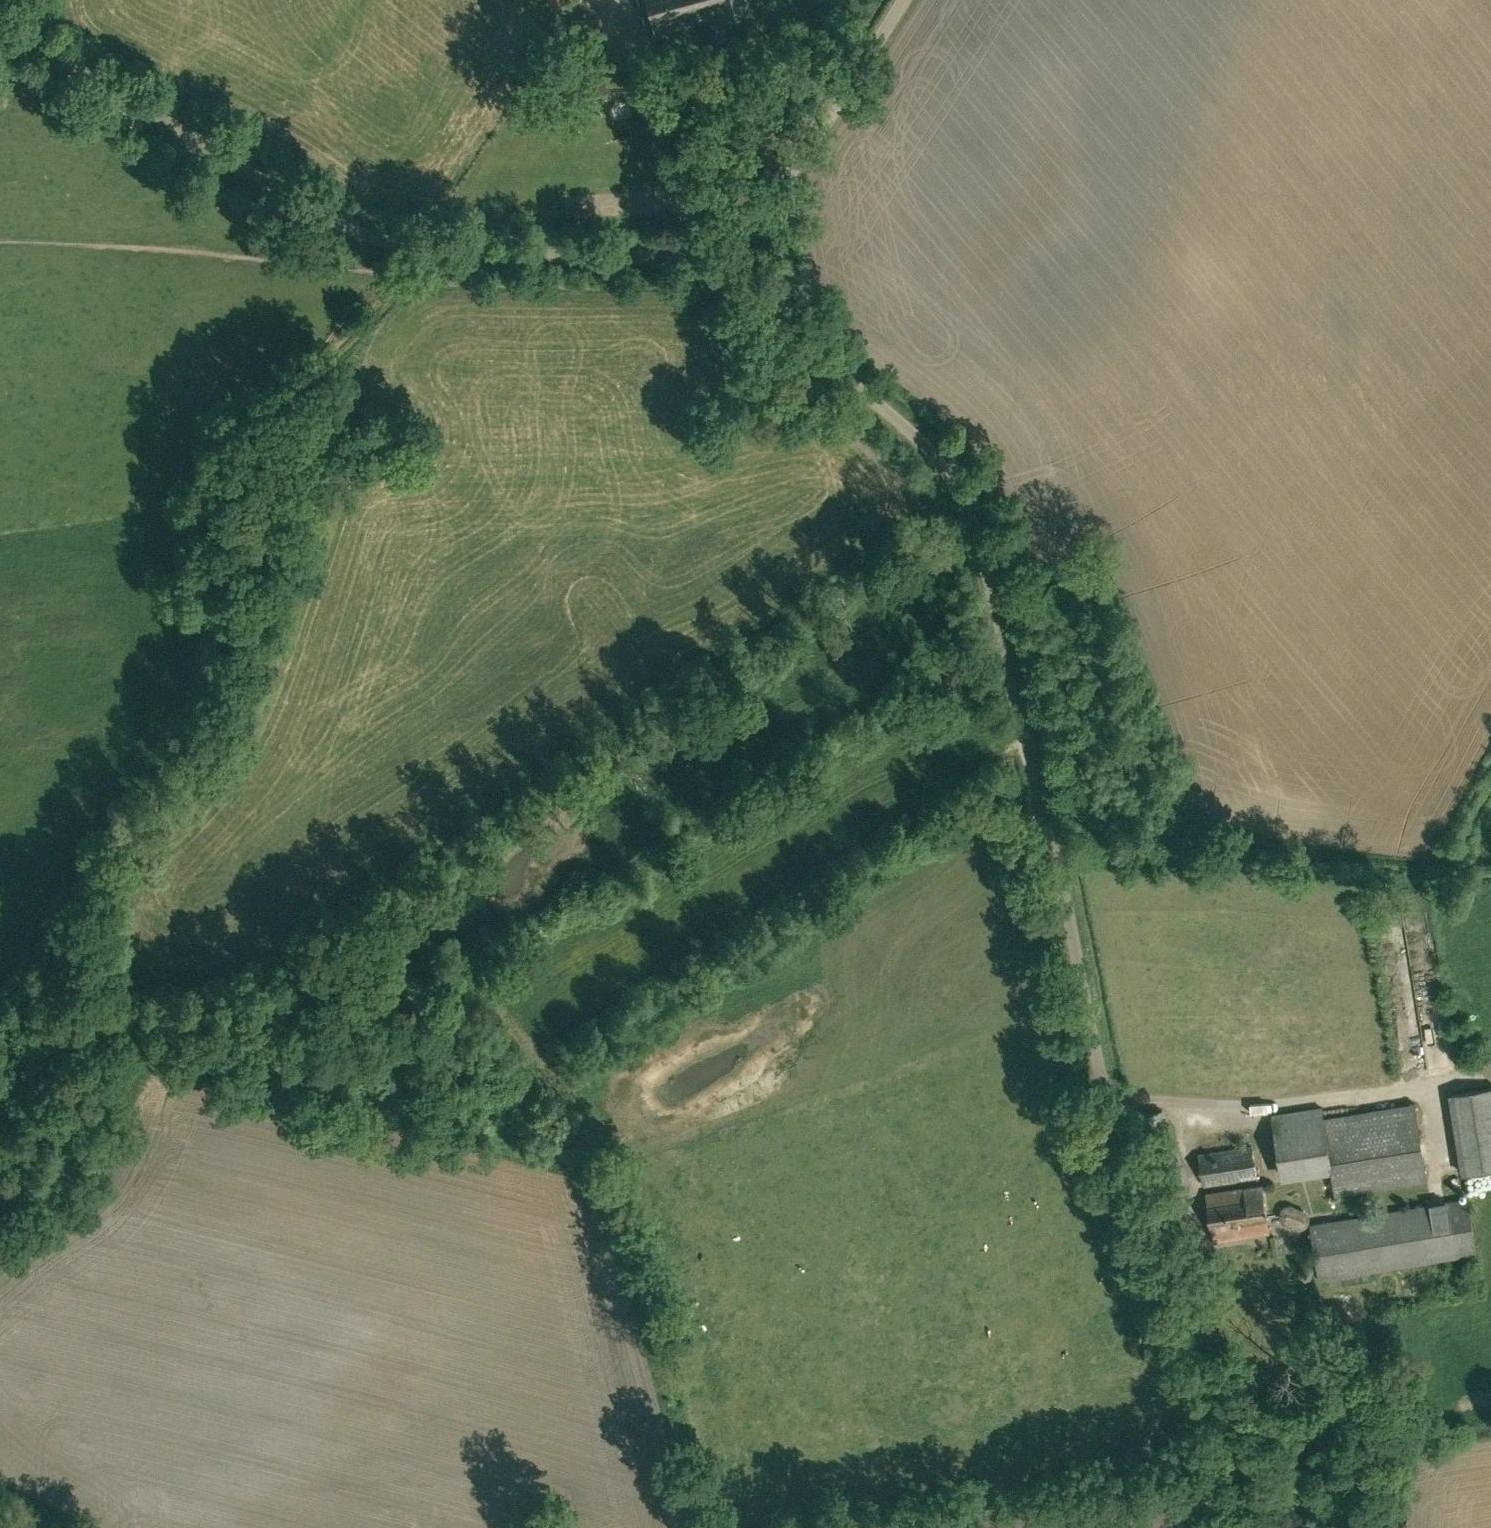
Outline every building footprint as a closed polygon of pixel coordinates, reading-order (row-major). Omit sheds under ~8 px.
[(748,10),(745,0),(645,0),(654,32),(719,14),(721,18),(748,10)] [(577,94),(608,92),(601,16),(570,18),(577,94)] [(769,368),(779,358),(771,351),(762,362),(769,368)] [(1490,1169),(1490,1088),(1451,1094),(1463,1173),(1490,1169)] [(1362,1101),(1323,1107),(1331,1171),(1334,1194),(1427,1179),(1414,1102),(1363,1110),(1362,1101)] [(1323,1105),(1272,1113),(1282,1178),(1331,1171),(1323,1107),(1323,1105)] [(1204,1186),(1258,1177),(1253,1145),(1198,1154),(1204,1186)] [(1215,1240),(1270,1232),(1263,1184),(1208,1192),(1215,1240)] [(1321,1278),(1477,1252),(1468,1198),(1312,1224),(1321,1278)]
